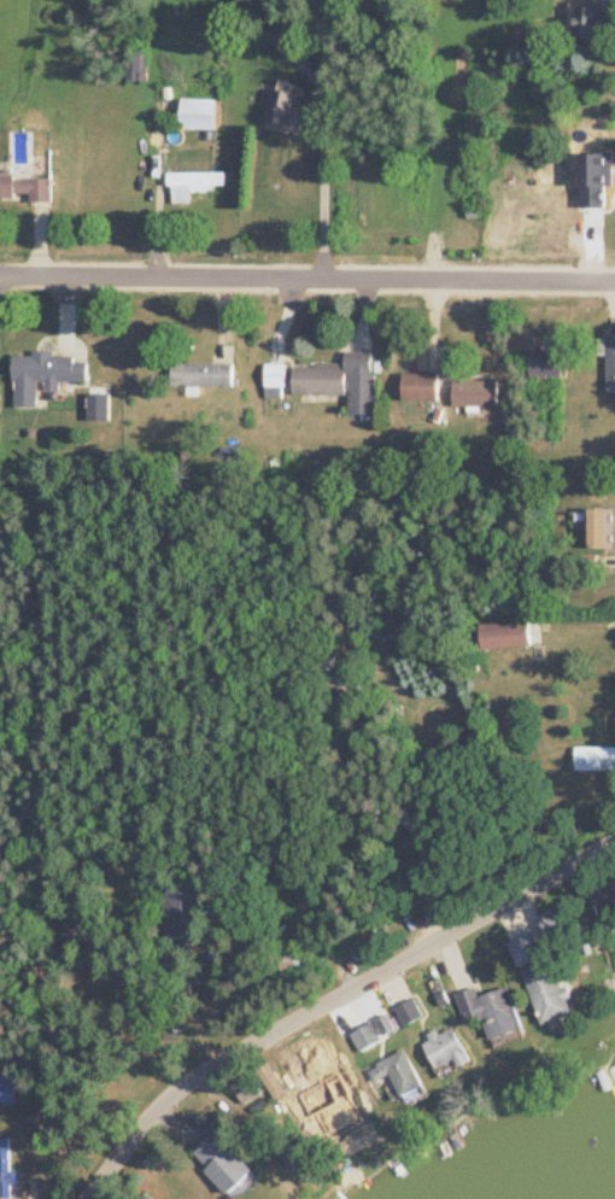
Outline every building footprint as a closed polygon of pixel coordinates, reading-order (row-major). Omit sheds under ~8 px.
[(608,7),(576,7),(576,35),(608,35),(608,7)] [(217,98),(183,98),(183,129),(217,129),(217,98)] [(227,189),(227,171),(171,171),(171,203),(192,203),(192,189),(227,189)] [(0,175),(0,200),(53,200),(53,175),(0,175)] [(350,395),(350,414),(375,414),(376,351),(347,351),(346,364),(295,363),(295,394),(350,395)] [(563,351),(530,352),(531,374),(563,374),(563,351)] [(15,355),(14,407),(38,408),(38,382),(88,383),(89,355),(15,355)] [(233,363),(174,363),(174,385),(233,385),(233,363)] [(286,387),(286,364),(266,364),(266,387),(286,387)] [(405,400),(440,400),(440,373),(405,373),(405,400)] [(455,406),(499,406),(499,380),(455,380),(455,406)] [(592,509),(592,548),(610,548),(610,509),(592,509)] [(484,649),(532,646),(531,621),(482,624),(484,649)] [(577,747),(577,770),(614,770),(614,747),(577,747)] [(592,886),(597,901),(607,898),(611,908),(614,906),(614,878),(592,886)] [(203,884),(168,884),(168,940),(203,940),(203,884)] [(543,918),(554,944),(583,931),(572,905),(543,918)] [(554,958),(543,962),(534,935),(513,942),(540,1025),(573,1015),(554,958)] [(469,1026),(486,1021),(494,1048),(526,1038),(511,988),(481,997),(478,988),(459,994),(469,1026)] [(400,1013),(407,1024),(422,1015),(415,1003),(400,1013)] [(382,1041),(374,1024),(353,1034),(362,1051),(382,1041)] [(439,1069),(456,1060),(460,1068),(472,1062),(454,1027),(424,1041),(439,1069)] [(390,1076),(402,1102),(426,1090),(407,1051),(371,1068),(378,1083),(390,1076)] [(17,1076),(0,1076),(0,1103),(16,1103),(17,1076)] [(195,1157),(233,1194),(256,1171),(218,1133),(195,1157)] [(1,1139),(1,1197),(17,1197),(17,1171),(12,1171),(12,1139),(1,1139)]
